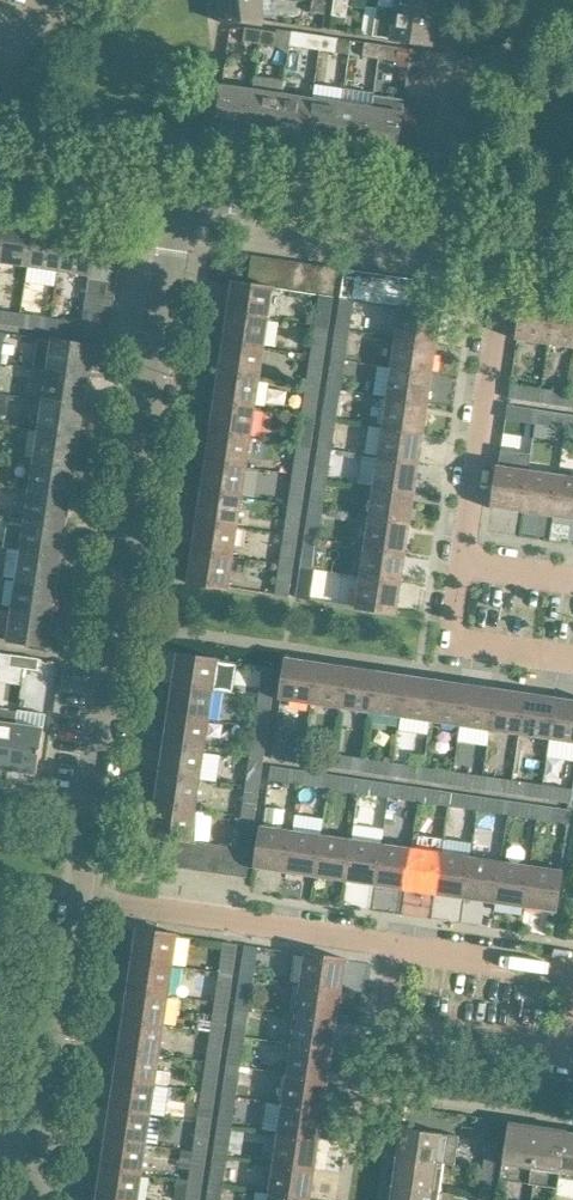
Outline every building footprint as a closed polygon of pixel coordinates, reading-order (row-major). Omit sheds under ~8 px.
[(222,22),(257,19),(264,18),(262,0),(220,0),(222,22)] [(311,15),(325,17),(328,0),(313,0),(311,15)] [(344,0),(335,0),(332,18),(346,20),(349,1),(344,0)] [(379,5),(437,14),(439,0),(380,0),(379,5)] [(379,5),(375,36),(432,44),(437,14),(379,5)] [(261,46),(264,30),(245,27),(243,44),(261,46)] [(277,32),(264,30),(261,46),(290,50),(290,46),(293,31),(278,29),(277,32)] [(290,46),(320,50),(323,35),(293,31),(290,46)] [(337,37),(323,35),(320,50),(335,53),(337,37)] [(362,57),(379,59),(382,44),(364,42),(362,57)] [(397,47),(382,44),(379,59),(395,62),(397,47)] [(409,64),(438,69),(440,53),(412,49),(409,64)] [(438,69),(409,64),(407,79),(436,83),(438,69)] [(436,83),(407,79),(405,94),(434,97),(436,83)] [(253,89),(222,85),(216,126),(247,131),(253,89)] [(253,89),(247,131),(277,136),(283,94),(253,89)] [(283,94),(277,136),(306,140),(313,98),(283,94)] [(405,94),(404,99),(403,108),(432,112),(434,97),(405,94)] [(399,137),(401,123),(403,112),(402,112),(403,108),(404,99),(374,95),(373,107),(367,149),(397,153),(399,137)] [(313,98),(306,140),(337,144),(343,103),(313,98)] [(343,103),(337,144),(367,149),(373,107),(343,103)] [(401,123),(429,127),(432,112),(403,108),(402,112),(403,112),(401,123)] [(401,123),(399,137),(427,141),(429,127),(401,123)] [(34,225),(3,221),(0,245),(0,261),(28,265),(34,225)] [(59,269),(65,230),(34,225),(28,265),(59,269)] [(90,264),(93,250),(95,231),(93,231),(93,234),(65,230),(59,269),(86,273),(86,276),(88,276),(90,264)] [(90,264),(119,269),(121,255),(96,251),(93,250),(90,264)] [(248,283),(262,286),(266,257),(252,255),(248,283)] [(280,259),(266,257),(262,286),(275,288),(276,288),(280,259)] [(295,261),(280,259),(276,288),(291,290),(295,261)] [(309,263),(295,261),(291,290),(305,292),(309,263)] [(323,265),(309,263),(305,292),(319,295),(323,265)] [(88,278),(117,283),(119,269),(90,264),(88,276),(88,278)] [(337,267),(323,265),(319,295),(320,295),(333,297),(337,267)] [(341,297),(354,299),(355,299),(359,271),(345,269),(341,297)] [(373,273),(359,271),(355,299),(356,299),(369,301),(373,273)] [(387,275),(373,273),(369,301),(383,303),(387,275)] [(402,277),(387,275),(383,303),(398,305),(402,277)] [(416,279),(402,277),(398,305),(399,305),(412,307),(416,279)] [(86,293),(115,297),(117,283),(88,278),(86,293)] [(430,281),(416,279),(412,307),(426,310),(430,281)] [(233,283),(229,310),(269,316),(272,290),(274,290),(275,288),(262,286),(248,283),(230,280),(230,283),(233,283)] [(84,307),(113,311),(115,297),(86,293),(84,307)] [(546,342),(552,302),(525,298),(526,295),(523,294),(517,339),(518,339),(519,340),(519,338),(546,342)] [(333,297),(320,295),(316,323),(329,325),(333,297)] [(336,326),(350,328),(354,299),(341,297),(336,326)] [(19,327),(21,315),(19,315),(21,301),(1,298),(0,308),(0,324),(19,327)] [(552,302),(546,342),(572,346),(572,305),(552,302)] [(426,310),(412,307),(399,305),(399,308),(402,308),(398,335),(436,340),(440,314),(444,315),(444,312),(426,310)] [(82,321),(111,325),(113,311),(84,307),(82,321)] [(264,346),(269,316),(229,310),(225,340),(264,346)] [(51,320),(21,315),(19,327),(50,331),(51,320)] [(81,324),(51,320),(50,331),(79,335),(81,324)] [(81,324),(79,335),(108,340),(111,325),(82,321),(81,324)] [(325,355),(329,325),(316,323),(311,353),(325,355)] [(346,358),(350,328),(336,326),(332,356),(346,358)] [(432,370),(436,340),(398,335),(394,365),(432,370)] [(95,347),(96,345),(51,338),(50,341),(52,341),(48,367),(88,373),(92,347),(95,347)] [(225,340),(220,371),(260,376),(264,346),(225,340)] [(325,355),(311,353),(307,383),(320,385),(325,355)] [(327,386),(341,388),(346,358),(332,356),(327,386)] [(2,360),(0,360),(0,391),(11,392),(16,362),(2,360)] [(428,400),(432,370),(394,365),(389,395),(428,400)] [(84,401),(88,373),(48,367),(44,397),(67,401),(83,403),(84,401)] [(220,371),(216,401),(255,407),(256,401),(260,376),(220,371)] [(316,415),(320,385),(307,383),(304,401),(302,413),(316,415)] [(537,402),(539,388),(511,384),(509,398),(537,402)] [(339,401),(341,388),(327,386),(323,416),(337,418),(339,401)] [(570,393),(539,388),(537,402),(568,406),(570,393)] [(427,401),(428,400),(389,395),(388,401),(385,425),(423,430),(427,401)] [(83,403),(67,401),(44,397),(43,401),(39,428),(79,433),(83,403)] [(255,407),(216,401),(211,431),(251,437),(255,407)] [(508,405),(506,418),(534,423),(536,409),(508,405)] [(567,413),(536,409),(534,423),(532,436),(553,440),(555,426),(565,427),(567,413)] [(316,415),(302,413),(298,443),(311,445),(316,415)] [(565,427),(572,428),(572,414),(567,413),(565,427)] [(318,446),(332,448),(337,418),(323,416),(318,446)] [(385,425),(380,455),(419,460),(423,430),(385,425)] [(39,428),(35,458),(74,464),(79,433),(39,428)] [(211,431),(207,461),(246,467),(251,437),(211,431)] [(307,475),(311,445),(298,443),(293,474),(307,475)] [(328,478),(332,448),(318,446),(314,476),(328,478)] [(498,464),(492,509),(494,509),(495,505),(522,510),(530,453),(501,449),(499,464),(498,464)] [(530,453),(522,510),(552,514),(558,474),(541,472),(529,470),(532,454),(530,453)] [(414,490),(419,460),(380,455),(376,485),(414,490)] [(70,494),(74,464),(35,458),(30,488),(70,494)] [(246,467),(207,461),(202,492),(242,497),(246,467)] [(307,475),(293,474),(289,504),(302,505),(307,475)] [(572,517),(572,477),(558,474),(552,514),(572,517)] [(309,506),(323,508),(328,478),(314,476),(309,506)] [(410,520),(414,490),(376,485),(371,515),(410,520)] [(65,525),(70,494),(30,488),(26,519),(65,525)] [(202,492),(197,522),(237,528),(242,497),(202,492)] [(298,536),(302,505),(289,504),(284,534),(298,536)] [(319,538),(323,508),(309,506),(305,536),(319,538)] [(405,550),(410,520),(371,515),(367,545),(405,550)] [(26,519),(24,531),(8,528),(5,547),(61,555),(65,525),(26,519)] [(237,528),(197,522),(193,552),(233,558),(237,528)] [(298,536),(284,534),(280,564),(293,566),(298,536)] [(300,567),(314,568),(319,538),(305,536),(300,567)] [(401,580),(405,550),(367,545),(363,575),(401,580)] [(5,547),(1,577),(17,579),(56,585),(61,555),(5,547)] [(230,588),(230,587),(230,585),(229,585),(233,558),(193,552),(189,580),(186,579),(185,581),(230,588)] [(289,596),(293,566),(280,564),(275,594),(289,596)] [(310,599),(314,568),(300,567),(296,597),(310,599)] [(397,610),(401,580),(363,575),(358,604),(355,604),(355,606),(354,606),(399,613),(400,611),(397,610)] [(52,616),(56,585),(17,579),(12,610),(52,616)] [(48,643),(52,616),(12,610),(8,637),(6,637),(6,639),(51,646),(51,645),(51,643),(48,643)] [(178,655),(174,683),(213,689),(218,661),(219,661),(220,660),(220,659),(175,652),(175,655),(178,655)] [(11,654),(9,666),(24,668),(25,656),(11,654)] [(287,654),(280,699),(284,700),(284,698),(310,702),(315,662),(288,658),(289,655),(287,654)] [(25,656),(24,668),(38,670),(40,658),(25,656)] [(346,667),(315,662),(310,702),(340,706),(346,667)] [(264,666),(259,695),(273,697),(277,668),(274,668),(266,666),(264,666)] [(376,671),(346,667),(340,706),(370,711),(376,671)] [(406,676),(376,671),(370,711),(400,715),(406,676)] [(436,680),(406,676),(400,715),(431,720),(436,680)] [(467,685),(436,680),(431,720),(461,724),(467,685)] [(209,719),(213,689),(174,683),(169,713),(209,719)] [(497,689),(467,685),(461,724),(491,729),(497,689)] [(527,693),(497,689),(491,729),(521,733),(527,693)] [(557,698),(527,693),(521,733),(552,738),(557,698)] [(259,695),(255,726),(268,728),(273,697),(259,695)] [(557,698),(552,738),(572,741),(572,700),(557,698)] [(10,769),(17,724),(19,711),(0,708),(0,767),(10,769)] [(17,724),(10,769),(37,773),(44,728),(46,715),(19,711),(17,724)] [(169,713),(165,743),(205,749),(209,719),(169,713)] [(255,726),(250,756),(264,758),(268,728),(255,726)] [(272,757),(301,762),(303,748),(305,734),(275,729),(273,744),(274,744),(272,757)] [(200,780),(205,749),(165,743),(160,774),(200,780)] [(301,762),(331,766),(333,752),(303,748),(301,762)] [(331,766),(361,771),(363,757),(333,752),(331,766)] [(250,756),(245,786),(259,788),(264,758),(250,756)] [(361,771),(392,775),(394,762),(363,757),(361,771)] [(392,775),(422,780),(424,766),(394,762),(392,775)] [(268,778),(298,782),(300,768),(270,764),(268,778)] [(422,780),(452,784),(454,771),(424,766),(422,780)] [(298,782),(328,787),(330,773),(300,768),(298,782)] [(452,784),(482,789),(484,775),(454,771),(452,784)] [(328,787),(358,791),(360,777),(330,773),(328,787)] [(160,774),(156,804),(196,810),(200,780),(160,774)] [(482,789),(512,793),(514,780),(484,775),(482,789)] [(358,791),(388,796),(391,782),(360,777),(358,791)] [(512,793),(543,798),(545,784),(514,780),(512,793)] [(388,796),(419,800),(421,786),(391,782),(388,796)] [(572,789),(545,784),(543,798),(571,802),(572,789)] [(245,786),(241,817),(254,819),(259,788),(245,786)] [(419,800),(449,805),(451,791),(421,786),(419,800)] [(449,805),(479,809),(481,796),(451,791),(449,805)] [(479,809),(509,814),(511,800),(481,796),(479,809)] [(509,814),(539,818),(542,805),(511,800),(509,814)] [(192,837),(196,810),(156,804),(152,832),(148,831),(148,834),(165,837),(180,839),(191,840),(192,837)] [(570,809),(542,805),(539,818),(568,823),(570,809)] [(254,819),(241,817),(236,847),(250,849),(254,819)] [(258,866),(285,870),(291,832),(265,828),(266,824),(262,823),(255,869),(257,869),(258,866)] [(285,870),(315,874),(321,836),(291,832),(285,870)] [(315,874),(346,879),(351,840),(321,836),(315,874)] [(176,867),(180,839),(165,837),(161,865),(176,867)] [(176,867),(190,869),(194,840),(193,840),(193,837),(192,837),(191,840),(180,839),(176,867)] [(190,869),(204,871),(208,842),(194,840),(190,869)] [(346,879),(376,883),(381,845),(351,840),(346,879)] [(204,871),(218,873),(222,845),(208,842),(204,871)] [(218,873),(232,875),(236,847),(222,845),(218,873)] [(376,883),(406,887),(411,849),(381,845),(376,883)] [(236,847),(232,875),(246,877),(250,849),(236,847)] [(406,887),(436,892),(442,854),(411,849),(406,887)] [(436,892),(466,896),(472,858),(442,854),(436,892)] [(466,896),(496,901),(502,863),(472,858),(466,896)] [(496,901),(527,905),(532,867),(502,863),(496,901)] [(562,868),(561,868),(560,868),(559,871),(532,867),(527,905),(554,909),(553,913),(555,913),(562,868)] [(173,962),(177,936),(179,936),(179,935),(179,934),(134,927),(134,928),(134,930),(137,930),(133,957),(173,962)] [(201,940),(202,960),(218,960),(218,939),(201,940)] [(224,942),(220,969),(234,971),(238,944),(224,942)] [(245,945),(241,972),(254,974),(258,947),(245,945)] [(348,961),(348,960),(348,959),(303,952),(303,955),(305,955),(301,981),(341,987),(345,961),(348,961)] [(133,957),(129,987),(168,993),(173,962),(133,957)] [(229,1002),(234,971),(220,969),(216,1000),(229,1002)] [(250,1005),(254,974),(241,972),(236,1003),(250,1005)] [(336,1017),(341,987),(301,981),(297,1012),(336,1017)] [(129,987),(124,1017),(164,1023),(168,993),(129,987)] [(225,1032),(229,1002),(216,1000),(211,1030),(225,1032)] [(248,1017),(250,1005),(236,1003),(232,1033),(245,1035),(256,1037),(258,1019),(248,1017)] [(297,1012),(292,1042),(332,1048),(336,1017),(297,1012)] [(124,1017),(120,1048),(159,1053),(164,1023),(124,1017)] [(220,1062),(225,1032),(211,1030),(207,1060),(220,1062)] [(241,1065),(245,1035),(232,1033),(227,1063),(241,1065)] [(327,1078),(332,1048),(292,1042),(288,1072),(327,1078)] [(120,1048),(115,1078),(155,1084),(159,1053),(120,1048)] [(220,1062),(207,1060),(195,1059),(191,1082),(204,1083),(203,1091),(216,1093),(220,1062)] [(236,1096),(241,1065),(227,1063),(223,1094),(236,1096)] [(288,1072),(283,1103),(323,1108),(327,1078),(288,1072)] [(115,1078),(111,1108),(150,1114),(155,1084),(115,1078)] [(211,1123),(216,1093),(203,1091),(198,1121),(211,1123)] [(232,1126),(236,1096),(223,1094),(218,1124),(232,1126)] [(318,1139),(323,1108),(283,1103),(279,1133),(318,1139)] [(111,1108),(106,1139),(146,1144),(150,1114),(111,1108)] [(207,1153),(211,1123),(198,1121),(194,1151),(207,1153)] [(537,1125),(509,1121),(501,1178),(529,1182),(537,1125)] [(227,1156),(232,1126),(218,1124),(214,1154),(227,1156)] [(537,1125),(529,1182),(555,1186),(558,1187),(566,1130),(537,1125)] [(399,1137),(396,1156),(443,1163),(454,1164),(458,1135),(447,1133),(401,1127),(400,1126),(399,1137)] [(556,1194),(572,1196),(572,1131),(566,1130),(558,1187),(556,1194)] [(279,1133),(274,1163),(314,1169),(318,1139),(279,1133)] [(106,1139),(102,1169),(141,1175),(146,1144),(106,1139)] [(487,1139),(483,1168),(494,1170),(499,1141),(497,1141),(487,1139)] [(203,1184),(207,1153),(194,1151),(190,1182),(203,1184)] [(223,1187),(227,1156),(214,1154),(210,1185),(223,1187)] [(396,1156),(392,1184),(439,1191),(443,1163),(396,1156)] [(309,1199),(314,1169),(274,1163),(270,1194),(309,1199)] [(490,1199),(494,1170),(483,1168),(479,1197),(490,1199)] [(102,1199),(138,1199),(141,1175),(102,1169),(97,1199),(102,1199)] [(203,1184),(190,1182),(187,1199),(200,1199),(203,1184)] [(389,1199),(438,1199),(439,1191),(392,1184),(389,1199)] [(223,1187),(210,1185),(207,1199),(221,1199),(223,1187)]
